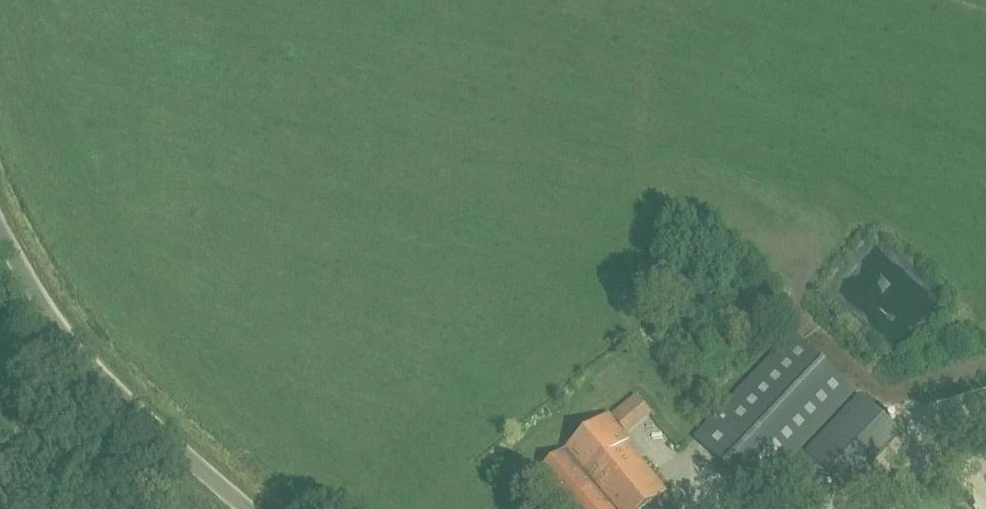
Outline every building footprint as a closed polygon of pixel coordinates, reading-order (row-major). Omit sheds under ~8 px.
[(775,479),(856,393),(793,334),(695,439),(758,497),(775,479)] [(890,425),(856,393),(775,479),(790,494),(798,501),(800,504),(804,499),(808,495),(829,473),(844,488),(853,477),(897,431),(890,425)] [(538,473),(569,508),(645,508),(666,492),(620,436),(623,434),(621,433),(608,416),(580,439),(575,437),(569,442),(569,448),(538,473)]
